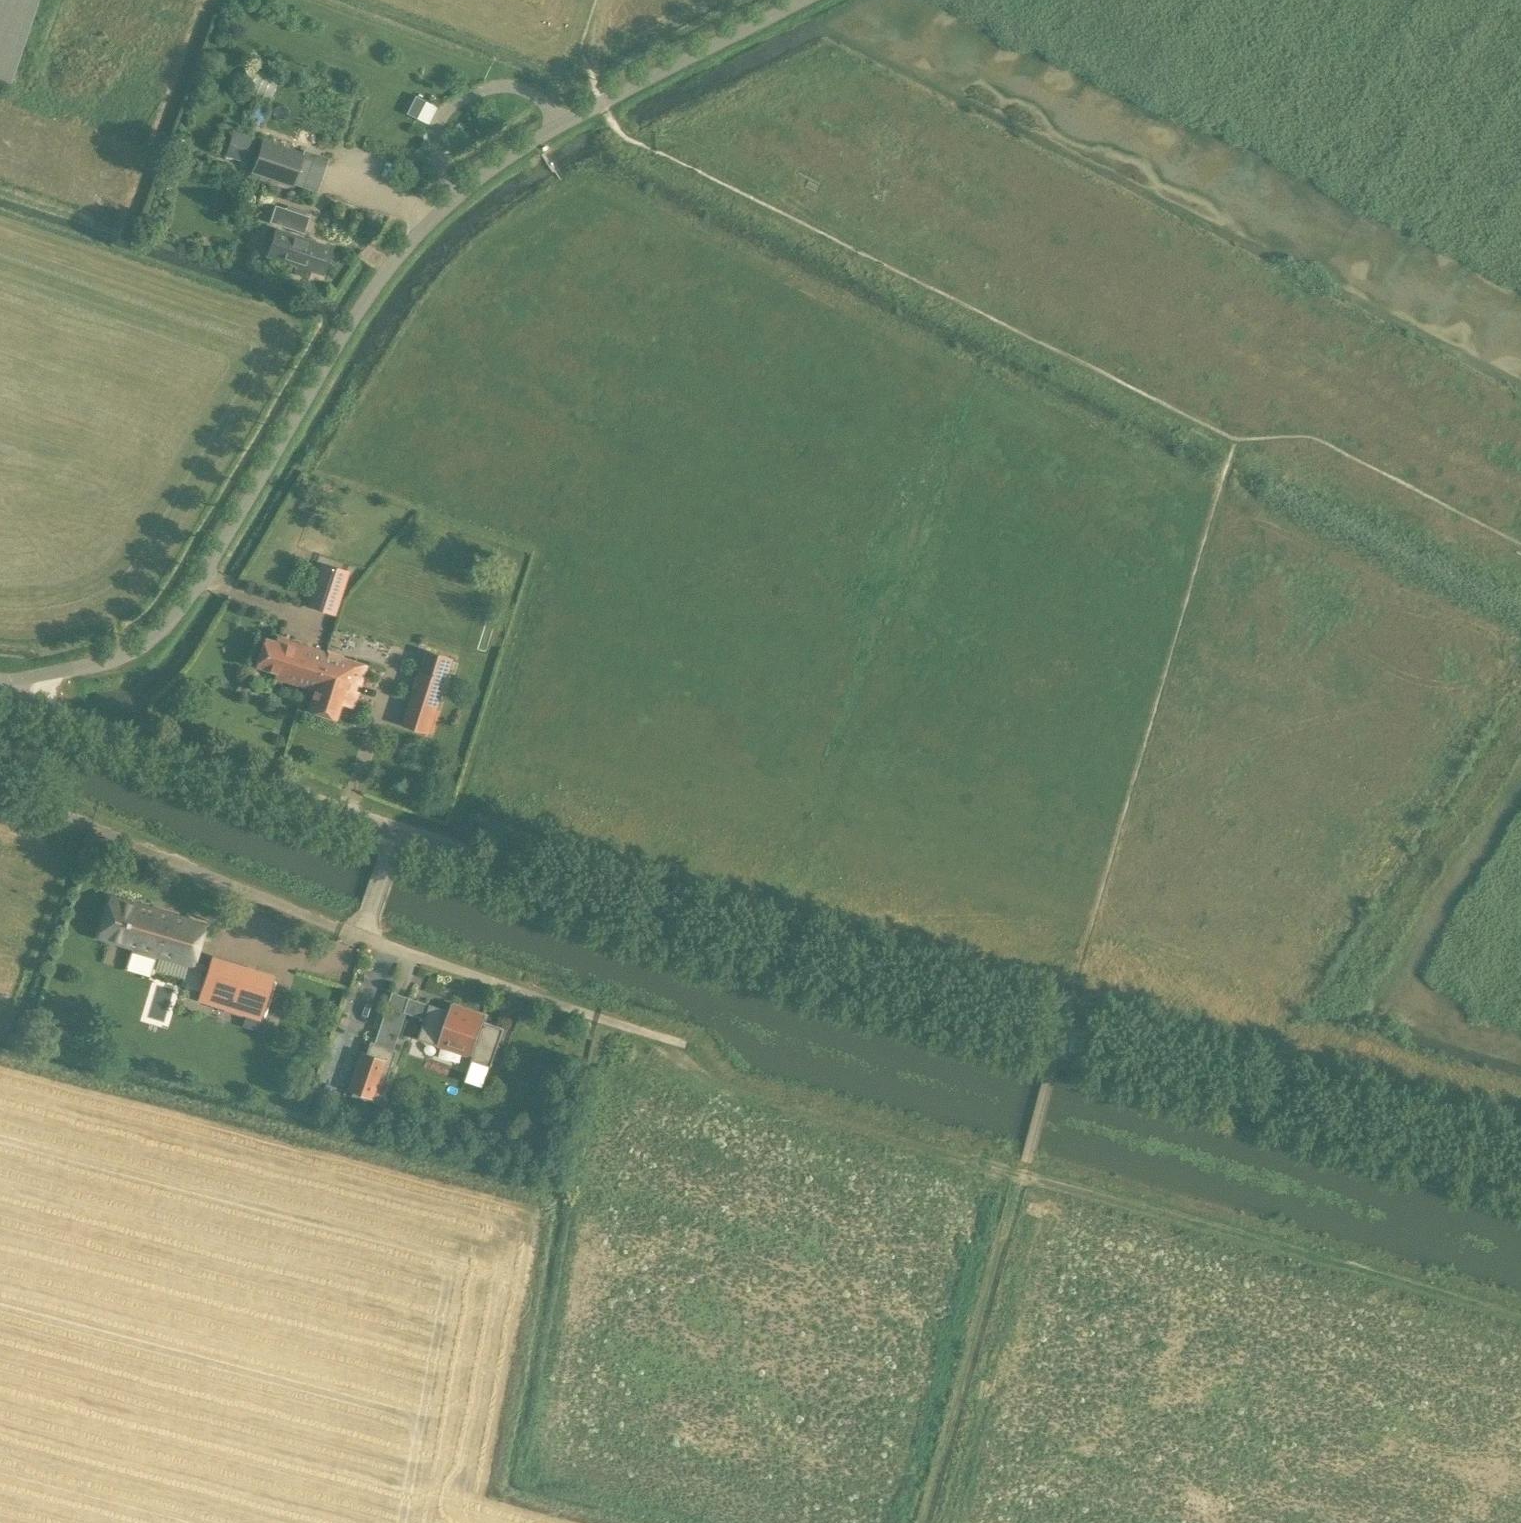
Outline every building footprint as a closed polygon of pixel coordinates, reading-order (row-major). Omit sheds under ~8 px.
[(240,83),(268,98),(276,83),(247,68),(240,83)] [(417,97),(408,114),(417,119),(427,102),(417,97)] [(427,102),(417,119),(425,124),(435,107),(427,102)] [(251,171),(293,185),(304,152),(262,138),(251,171)] [(275,202),(269,219),(304,230),(309,213),(275,202)] [(275,228),(266,255),(296,265),(294,272),(309,277),(311,270),(322,274),(331,246),(275,228)] [(334,614),(346,568),(315,561),(304,607),(334,614)] [(306,687),(314,689),(327,651),(277,635),(275,640),(265,637),(255,665),(276,672),(274,676),(306,687)] [(427,647),(405,723),(429,731),(454,656),(427,647)] [(327,651),(314,689),(308,709),(336,718),(341,703),(354,707),(368,664),(327,651)] [(187,980),(191,964),(203,925),(110,897),(98,936),(148,951),(143,967),(187,980)] [(197,997),(260,1017),(273,978),(210,958),(197,997)] [(484,1022),(430,1003),(417,1039),(436,1045),(438,1038),(474,1050),(471,1059),(491,1066),(504,1028),(484,1021),(484,1022)] [(397,1050),(371,1041),(352,1095),(379,1104),(397,1050)]
